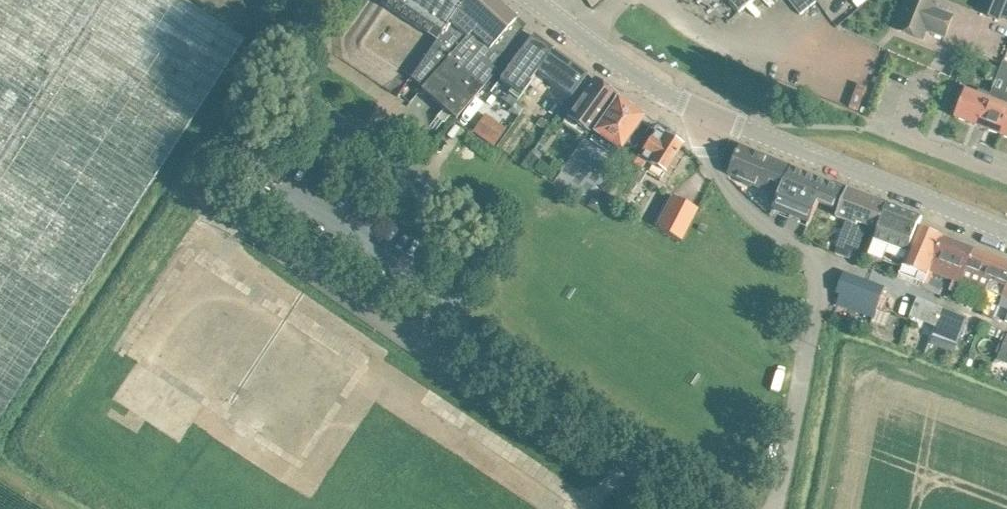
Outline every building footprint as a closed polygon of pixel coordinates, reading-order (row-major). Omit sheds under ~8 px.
[(71,309),(244,39),(184,0),(0,0),(0,263),(71,309)] [(381,3),(437,40),(463,6),(461,4),(465,0),(382,0),(381,3)] [(515,20),(494,0),(465,0),(461,4),(463,6),(437,40),(411,77),(423,87),(421,89),(456,119),(490,80),(489,80),(495,72),(489,66),(520,31),(512,24),(515,20)] [(594,10),(605,0),(587,0),(594,10)] [(740,12),(755,0),(729,0),(740,12)] [(793,7),(800,15),(816,2),(817,2),(815,0),(802,0),(793,7)] [(954,15),(936,8),(938,3),(931,0),(908,0),(896,30),(923,40),(927,31),(945,38),(954,15)] [(980,13),(999,20),(1000,16),(1006,0),(986,0),(980,13)] [(532,35),(499,80),(511,89),(508,94),(518,101),(529,85),(530,84),(534,78),(532,77),(536,72),(543,62),(552,50),(532,35)] [(530,84),(529,85),(562,109),(586,75),(552,50),(543,62),(536,72),(532,77),(534,78),(530,84)] [(921,77),(924,67),(902,62),(900,72),(921,77)] [(995,83),(1001,70),(993,67),(988,80),(995,83)] [(978,127),(1001,136),(1006,119),(1006,72),(1001,70),(995,83),(989,98),(978,127)] [(616,95),(593,79),(582,95),(566,117),(588,133),(604,111),(616,95)] [(989,98),(990,94),(979,90),(978,94),(966,89),(962,99),(955,118),(978,127),(989,98)] [(509,127),(522,110),(502,95),(489,112),(509,127)] [(628,107),(617,99),(594,133),(619,150),(623,144),(633,151),(649,129),(638,122),(642,117),(640,115),(639,111),(632,106),(628,107)] [(472,132),(493,148),(506,130),(485,114),(478,124),(472,132)] [(679,139),(673,135),(667,136),(667,137),(665,136),(664,137),(654,130),(633,163),(640,168),(644,162),(663,174),(681,146),(679,145),(680,144),(679,139)] [(789,171),(790,166),(740,146),(729,173),(775,195),(776,196),(789,171)] [(791,167),(773,206),(791,214),(803,189),(810,192),(817,179),(804,173),(791,167)] [(842,190),(817,179),(810,192),(803,189),(791,214),(810,222),(818,204),(833,210),(842,190)] [(878,230),(888,204),(847,188),(836,217),(857,225),(858,222),(878,230)] [(672,196),(655,228),(680,241),(697,209),(672,196)] [(909,251),(918,227),(922,217),(888,204),(878,230),(879,230),(875,239),(909,251)] [(925,283),(930,272),(929,271),(943,237),(918,227),(909,251),(900,273),(925,283)] [(863,256),(872,233),(860,228),(852,251),(852,252),(863,256)] [(960,283),(961,281),(974,249),(943,237),(929,271),(930,272),(953,280),(949,290),(956,293),(960,283)] [(837,246),(835,254),(849,259),(852,252),(852,251),(837,246)] [(974,249),(961,281),(989,292),(994,279),(1006,284),(1006,262),(974,249)] [(71,309),(0,263),(0,418),(71,309)] [(873,318),(884,288),(863,280),(845,273),(837,293),(841,294),(837,305),(873,318)] [(1003,299),(1006,286),(1006,284),(994,279),(989,292),(985,302),(999,307),(1002,299),(1003,299)] [(956,347),(966,318),(943,309),(932,337),(956,347)]
